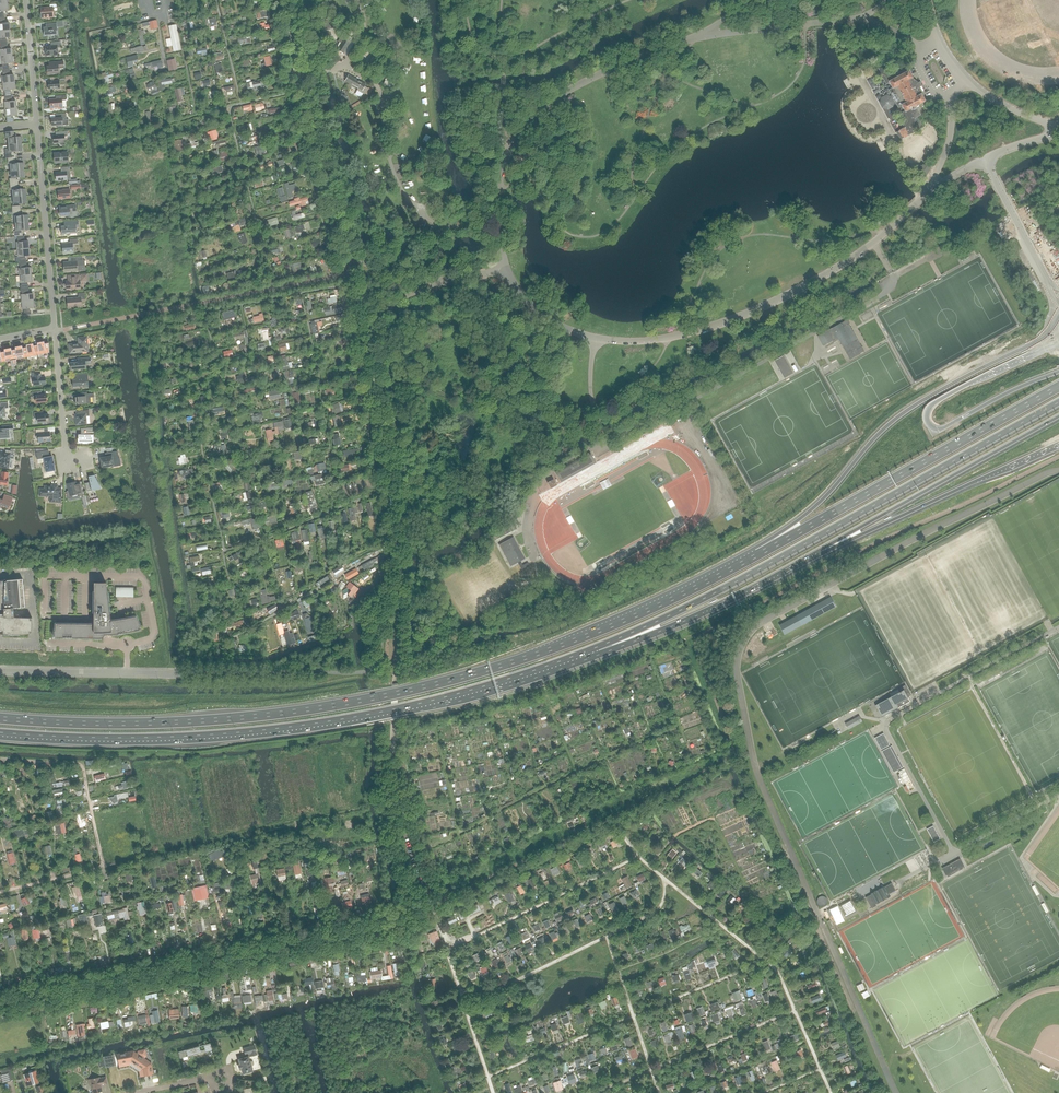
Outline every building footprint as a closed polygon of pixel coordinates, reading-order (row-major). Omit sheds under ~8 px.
[(42,18),(53,17),(52,7),(56,7),(56,4),(50,5),(50,8),(41,8),(42,18)] [(268,10),(259,12),(261,18),(266,17),(267,20),(270,19),(269,16),(268,10)] [(5,17),(0,18),(0,31),(10,30),(9,23),(5,23),(5,21),(5,17)] [(321,21),(323,31),(335,29),(333,18),(321,21)] [(44,36),(57,34),(56,23),(60,23),(46,24),(46,27),(43,27),(44,36)] [(260,24),(261,32),(265,31),(265,30),(270,29),(269,25),(265,26),(264,23),(260,24)] [(176,25),(169,26),(174,52),(181,50),(176,25)] [(10,37),(10,30),(0,31),(0,44),(7,43),(7,40),(6,40),(6,37),(10,37)] [(337,50),(343,54),(352,39),(343,33),(338,41),(341,43),(340,44),(339,43),(337,47),(338,48),(337,50)] [(60,47),(60,42),(50,42),(50,43),(51,43),(52,42),(53,46),(45,47),(46,55),(53,55),(54,56),(58,55),(57,48),(60,47)] [(97,50),(95,50),(96,53),(103,52),(102,49),(105,48),(103,42),(96,43),(97,50)] [(7,43),(0,44),(1,50),(0,50),(0,52),(0,57),(12,56),(11,49),(7,49),(7,47),(8,47),(7,43)] [(137,55),(126,58),(128,67),(134,66),(133,62),(138,60),(137,55)] [(2,64),(2,70),(9,69),(9,66),(8,63),(12,63),(12,56),(0,57),(1,64),(2,64)] [(265,63),(262,64),(263,67),(272,65),(269,56),(263,58),(265,63)] [(175,59),(167,61),(169,71),(177,69),(175,59)] [(47,74),(59,73),(58,69),(64,68),(63,61),(51,62),(53,62),(53,66),(47,67),(46,68),(46,71),(47,71),(47,74)] [(920,87),(918,83),(917,81),(916,81),(913,79),(912,79),(912,78),(909,71),(896,78),(894,75),(898,73),(895,70),(892,71),(891,70),(889,71),(885,69),(884,68),(879,68),(878,68),(873,70),(871,66),(863,71),(867,79),(877,73),(878,75),(880,74),(882,74),(885,76),(889,82),(890,82),(893,88),(896,93),(895,94),(896,95),(892,97),(886,95),(882,98),(880,103),(883,108),(888,109),(893,107),(894,102),(894,101),(898,99),(899,101),(900,100),(903,105),(906,111),(905,112),(907,115),(908,118),(908,119),(908,121),(908,122),(907,124),(906,125),(905,125),(906,126),(905,128),(904,127),(899,131),(897,132),(896,132),(900,140),(909,135),(923,127),(917,117),(921,115),(916,106),(921,104),(920,103),(925,101),(921,95),(921,94),(921,93),(921,90),(921,89),(920,87)] [(2,76),(3,83),(14,82),(13,75),(9,75),(9,73),(10,73),(9,69),(2,70),(3,76),(2,76)] [(398,77),(392,73),(385,84),(391,88),(393,84),(395,86),(397,82),(395,81),(398,77)] [(113,74),(101,77),(104,86),(108,84),(112,83),(111,79),(109,80),(108,78),(113,76),(113,74)] [(364,86),(365,85),(349,76),(345,82),(358,89),(357,91),(365,95),(368,88),(364,86)] [(162,85),(157,86),(158,91),(161,91),(161,89),(165,88),(164,85),(172,84),(171,78),(161,80),(162,85)] [(49,89),(59,88),(59,86),(65,85),(65,81),(59,82),(59,81),(48,82),(49,89)] [(148,84),(146,85),(149,92),(151,92),(153,96),(159,94),(157,89),(157,88),(156,85),(154,86),(153,81),(149,83),(150,84),(149,84),(148,84)] [(15,89),(14,82),(3,83),(3,90),(4,90),(5,96),(12,96),(11,92),(11,90),(15,89)] [(107,94),(105,95),(105,99),(113,97),(112,93),(118,91),(117,86),(112,87),(109,87),(107,88),(109,92),(107,93),(107,94)] [(234,86),(219,89),(220,95),(225,94),(224,92),(234,90),(234,86)] [(58,109),(63,109),(62,101),(66,100),(67,99),(66,95),(55,96),(56,99),(49,100),(50,111),(51,111),(51,108),(58,108),(58,109)] [(12,99),(12,96),(5,96),(5,102),(4,102),(5,109),(16,108),(16,101),(12,102),(11,99),(12,99)] [(169,106),(168,106),(169,108),(171,114),(177,112),(174,102),(168,103),(169,106)] [(13,116),(17,115),(16,108),(5,109),(6,116),(7,116),(7,122),(14,122),(14,118),(13,118),(13,116)] [(68,120),(67,120),(66,114),(56,114),(56,115),(58,115),(58,118),(51,119),(50,120),(50,123),(52,123),(52,126),(58,125),(58,127),(63,127),(63,126),(69,125),(68,120)] [(215,130),(207,132),(208,135),(209,135),(211,141),(216,140),(215,138),(217,137),(215,130)] [(15,135),(14,135),(14,131),(5,132),(6,138),(8,138),(8,145),(21,144),(21,136),(15,137),(15,135)] [(65,145),(65,142),(64,135),(67,135),(67,134),(69,134),(69,132),(67,132),(67,131),(55,132),(56,136),(53,136),(53,143),(61,143),(61,146),(65,145)] [(180,139),(172,141),(175,153),(179,152),(178,151),(185,149),(185,151),(196,148),(193,137),(189,138),(190,143),(184,145),(182,141),(180,141),(180,139)] [(8,158),(16,157),(15,153),(14,154),(14,152),(22,151),(21,144),(8,145),(8,149),(4,149),(5,158),(8,158)] [(262,145),(255,147),(257,156),(264,154),(262,145)] [(64,153),(54,154),(55,163),(69,162),(68,153),(71,153),(71,149),(64,150),(64,153)] [(10,171),(24,170),(23,162),(15,163),(15,162),(16,161),(16,157),(8,158),(8,164),(10,164),(10,171)] [(268,163),(260,166),(261,169),(272,166),(271,161),(268,162),(268,163)] [(931,168),(927,166),(925,165),(924,165),(923,165),(922,165),(916,168),(919,175),(920,176),(921,176),(922,177),(923,177),(924,177),(925,176),(926,176),(926,175),(931,168)] [(221,166),(211,169),(212,171),(213,170),(214,175),(219,173),(223,172),(221,166)] [(56,173),(57,180),(70,179),(69,168),(61,168),(62,172),(56,173)] [(18,184),(18,180),(16,180),(16,178),(24,177),(24,170),(10,171),(11,178),(9,179),(10,184),(18,184)] [(288,183),(285,184),(288,198),(293,197),(292,192),(295,191),(293,185),(288,186),(288,183)] [(13,197),(26,196),(25,189),(17,189),(17,188),(18,188),(18,184),(10,184),(10,190),(12,190),(13,197)] [(215,184),(206,186),(208,192),(217,189),(215,184)] [(58,199),(70,198),(69,189),(65,189),(65,190),(58,191),(58,199)] [(13,197),(13,205),(27,203),(26,196),(13,197)] [(294,200),(289,202),(290,206),(300,203),(301,206),(306,205),(305,202),(306,202),(305,197),(299,199),(299,198),(294,199),(294,200)] [(204,206),(202,199),(194,201),(196,208),(204,206)] [(59,206),(59,210),(60,216),(70,215),(70,217),(78,216),(77,216),(76,210),(75,205),(59,206)] [(211,212),(210,207),(204,208),(204,209),(191,212),(192,217),(205,213),(205,214),(211,212)] [(294,211),(291,212),(293,220),(302,218),(301,214),(295,215),(294,211)] [(28,215),(14,216),(15,223),(28,222),(28,215)] [(236,227),(229,229),(231,234),(241,231),(239,226),(247,224),(245,218),(234,222),(236,227)] [(276,218),(268,220),(269,226),(278,223),(276,218)] [(77,233),(76,227),(79,227),(78,221),(64,222),(64,226),(61,227),(61,236),(62,236),(62,234),(70,234),(70,235),(77,234),(77,233)] [(29,229),(28,222),(15,223),(15,231),(14,231),(14,236),(17,236),(23,236),(22,232),(21,232),(21,230),(29,229)] [(294,227),(293,227),(295,233),(303,231),(303,230),(304,229),(303,225),(294,227)] [(290,229),(284,231),(286,239),(291,238),(291,237),(294,236),(292,229),(290,229)] [(244,233),(238,235),(240,241),(241,241),(242,245),(248,243),(244,233)] [(24,236),(23,236),(17,236),(17,239),(17,242),(16,242),(17,250),(29,249),(28,241),(24,242),(24,239),(24,236)] [(63,253),(73,253),(72,244),(78,244),(77,239),(69,239),(70,243),(62,243),(63,256),(63,253)] [(29,256),(29,249),(17,250),(17,257),(18,257),(19,263),(26,262),(26,258),(25,258),(25,256),(29,256)] [(71,262),(64,262),(65,272),(77,270),(78,271),(79,270),(80,270),(81,269),(82,269),(83,268),(83,267),(83,266),(83,261),(82,257),(68,258),(71,258),(71,262)] [(27,265),(26,262),(19,263),(19,269),(18,269),(19,276),(31,275),(30,268),(26,268),(26,265),(27,265)] [(234,272),(226,273),(227,279),(236,277),(235,275),(238,274),(237,270),(234,271),(234,272)] [(66,283),(64,284),(64,287),(66,288),(66,290),(78,289),(80,288),(80,284),(80,280),(81,280),(81,281),(88,281),(88,274),(80,274),(81,275),(79,275),(78,275),(68,276),(68,281),(65,281),(66,283),(65,283),(66,283)] [(32,282),(31,275),(19,276),(19,283),(20,283),(20,285),(19,285),(20,289),(29,288),(28,285),(27,282),(32,282)] [(209,286),(202,287),(204,294),(211,292),(209,286)] [(20,295),(21,302),(33,301),(33,294),(28,294),(28,292),(29,292),(29,288),(20,289),(20,292),(21,292),(21,295),(20,295)] [(68,308),(81,306),(81,300),(85,299),(85,293),(78,293),(78,298),(67,299),(68,308)] [(22,309),(23,315),(31,314),(31,311),(30,311),(30,308),(34,308),(33,301),(21,302),(21,309),(22,309)] [(234,310),(222,313),(223,319),(236,316),(234,310)] [(259,316),(253,317),(254,323),(264,321),(262,313),(259,314),(259,316)] [(272,323),(270,323),(271,327),(279,325),(277,318),(272,319),(272,323)] [(850,323),(848,319),(818,336),(823,346),(833,340),(834,342),(839,339),(850,359),(864,351),(849,324),(850,323)] [(317,323),(310,324),(313,334),(319,333),(317,323)] [(263,337),(260,337),(261,341),(272,339),(272,337),(270,337),(269,339),(267,331),(270,331),(269,328),(267,328),(261,329),(263,337)] [(243,332),(234,334),(235,339),(244,338),(244,337),(247,336),(246,330),(243,331),(243,332)] [(70,353),(88,351),(86,337),(79,338),(79,344),(69,345),(70,353)] [(348,338),(340,339),(341,344),(346,343),(347,346),(350,346),(348,338)] [(37,343),(37,345),(38,355),(49,353),(49,358),(50,358),(49,343),(44,344),(44,341),(37,343)] [(285,343),(279,345),(280,351),(287,350),(285,343)] [(26,345),(26,347),(27,357),(38,355),(37,345),(33,346),(33,344),(26,345)] [(15,347),(15,350),(16,359),(27,357),(26,347),(22,348),(22,346),(15,347)] [(11,348),(4,349),(4,352),(5,361),(16,359),(15,350),(11,350),(11,348)] [(274,355),(267,356),(269,365),(277,363),(276,360),(275,361),(274,355)] [(784,378),(794,373),(784,356),(774,361),(784,378)] [(71,370),(85,368),(85,365),(90,364),(90,358),(79,358),(79,362),(71,363),(71,370)] [(278,367),(268,369),(269,375),(274,373),(275,378),(280,377),(278,367)] [(292,370),(283,372),(286,385),(292,383),(291,378),(294,377),(292,370)] [(34,385),(45,384),(45,377),(40,377),(40,376),(41,375),(40,372),(32,373),(32,376),(34,376),(34,378),(34,385)] [(88,386),(87,374),(75,375),(76,379),(72,380),(73,387),(83,386),(83,388),(88,387),(88,386)] [(247,389),(242,390),(243,394),(255,391),(254,383),(246,385),(247,389)] [(325,390),(324,391),(325,395),(327,395),(328,397),(334,396),(333,388),(326,390),(325,390)] [(281,390),(265,392),(265,395),(269,394),(270,400),(274,399),(280,398),(279,394),(281,393),(281,390)] [(36,403),(47,402),(46,394),(40,395),(40,391),(32,392),(32,398),(35,398),(36,403)] [(90,397),(94,397),(93,393),(87,394),(87,392),(78,393),(78,397),(75,397),(75,402),(74,402),(76,406),(80,406),(80,404),(90,403),(90,397)] [(5,417),(5,408),(8,408),(8,402),(0,403),(0,407),(0,417),(5,417)] [(338,403),(330,405),(332,414),(341,412),(338,403)] [(222,404),(212,406),(213,413),(218,412),(218,414),(224,413),(222,404)] [(86,424),(86,419),(89,419),(89,410),(82,410),(82,414),(75,414),(76,425),(86,424)] [(43,411),(33,412),(34,418),(37,418),(38,423),(49,422),(48,414),(43,415),(43,411)] [(262,413),(251,415),(253,424),(260,423),(259,416),(262,416),(262,413)] [(339,415),(333,416),(335,426),(341,425),(339,415)] [(284,421),(286,429),(292,428),(290,419),(284,421)] [(271,429),(265,430),(267,442),(268,441),(274,440),(273,435),(280,433),(279,430),(284,429),(283,426),(282,421),(274,423),(275,431),(272,432),(271,429)] [(315,421),(303,423),(304,429),(317,427),(315,421)] [(0,431),(0,439),(10,438),(9,429),(13,429),(13,428),(12,428),(11,426),(11,425),(12,425),(12,424),(1,425),(2,429),(1,429),(1,430),(2,430),(2,431),(0,431)] [(44,429),(36,429),(36,434),(37,434),(38,435),(37,436),(36,436),(36,439),(37,439),(38,439),(38,441),(43,441),(43,442),(50,441),(50,432),(48,432),(48,428),(44,429)] [(93,432),(94,432),(93,432),(92,428),(81,429),(81,433),(81,435),(78,435),(78,438),(77,438),(78,444),(82,443),(82,444),(88,444),(87,443),(93,442),(93,435),(93,432)] [(610,437),(620,431),(618,428),(608,433),(610,437)] [(222,433),(220,433),(221,439),(228,438),(230,440),(233,440),(232,437),(229,437),(229,436),(227,436),(226,429),(222,429),(222,433)] [(334,439),(333,439),(334,446),(341,444),(340,438),(339,438),(338,434),(333,435),(334,439)] [(169,444),(174,448),(178,442),(173,439),(169,444)] [(216,445),(213,445),(216,455),(223,453),(220,444),(217,444),(218,446),(217,446),(216,446),(216,445)] [(8,468),(10,456),(13,457),(14,451),(6,450),(5,453),(0,453),(0,458),(0,460),(0,467),(8,468)] [(46,472),(55,470),(52,456),(49,457),(48,450),(36,452),(37,459),(44,458),(44,463),(43,463),(42,464),(42,466),(44,467),(45,467),(46,472)] [(111,466),(113,465),(112,459),(119,458),(117,451),(108,453),(108,457),(100,458),(101,463),(101,464),(101,466),(102,466),(102,467),(107,466),(108,467),(110,466),(111,466)] [(590,452),(555,472),(560,482),(596,463),(590,452)] [(230,463),(225,467),(230,474),(230,473),(234,471),(232,469),(234,468),(230,463)] [(316,465),(318,472),(326,470),(324,463),(316,465)] [(340,466),(341,472),(349,471),(349,470),(351,470),(351,466),(356,465),(356,463),(348,464),(340,466)] [(179,471),(173,473),(174,478),(177,478),(176,474),(180,474),(180,475),(183,475),(183,479),(192,477),(191,473),(192,473),(193,473),(192,469),(179,471)] [(7,485),(8,478),(8,473),(2,472),(1,475),(2,475),(2,477),(0,477),(0,484),(7,485)] [(323,474),(309,477),(310,482),(315,481),(316,485),(325,483),(323,474)] [(98,483),(94,475),(88,477),(88,476),(89,479),(90,482),(85,483),(86,491),(94,490),(101,488),(98,483)] [(610,478),(602,482),(605,489),(613,485),(610,478)] [(291,479),(281,481),(282,489),(286,488),(286,486),(292,484),(291,479)] [(555,479),(550,482),(549,481),(547,482),(548,485),(550,484),(552,489),(559,486),(555,479)] [(69,491),(67,492),(68,496),(69,501),(78,498),(78,496),(82,495),(85,495),(82,481),(75,483),(75,482),(67,484),(69,491)] [(213,484),(212,484),(214,491),(218,490),(217,485),(221,485),(221,482),(218,483),(213,484)] [(40,489),(40,495),(40,496),(49,496),(50,496),(50,502),(55,502),(55,501),(60,501),(60,493),(61,488),(57,488),(57,485),(52,485),(52,487),(45,486),(45,490),(40,489)] [(245,492),(243,493),(244,501),(247,500),(247,499),(248,499),(252,498),(250,490),(248,491),(248,492),(245,493),(245,492)] [(311,491),(305,493),(312,513),(318,511),(311,491)] [(187,493),(179,495),(181,503),(186,502),(186,499),(188,499),(187,493)] [(9,509),(13,497),(4,494),(4,495),(4,494),(6,495),(5,498),(2,500),(0,499),(0,507),(9,509)] [(672,507),(677,504),(674,498),(669,500),(672,507)] [(357,507),(348,509),(350,516),(351,521),(356,520),(355,513),(358,512),(357,507)] [(519,516),(514,509),(508,513),(514,521),(519,516)] [(344,513),(339,514),(342,523),(348,521),(346,513),(345,510),(343,511),(344,513)] [(275,515),(263,518),(265,523),(269,522),(269,524),(277,521),(275,515)] [(250,518),(241,521),(242,525),(251,523),(253,530),(261,528),(259,522),(259,523),(257,518),(251,520),(250,518)] [(517,529),(512,520),(507,522),(512,532),(517,529)] [(314,523),(308,524),(309,533),(316,532),(314,523)] [(324,526),(318,527),(319,538),(321,538),(326,538),(324,526)] [(511,533),(508,527),(494,534),(497,540),(511,533)] [(291,533),(293,541),(297,540),(298,548),(301,547),(298,531),(291,533)] [(513,537),(499,545),(511,566),(525,559),(513,537)] [(282,539),(275,541),(276,547),(284,546),(282,539)] [(199,555),(189,556),(190,565),(191,567),(194,566),(194,561),(199,561),(199,555)] [(336,574),(350,568),(348,563),(334,569),(336,574)] [(209,567),(201,569),(203,575),(211,574),(209,567)] [(356,569),(345,575),(348,580),(358,574),(356,569)] [(331,575),(317,582),(319,585),(333,579),(331,575)] [(3,634),(8,634),(12,634),(17,634),(21,634),(25,634),(28,634),(31,633),(32,618),(26,618),(14,617),(13,608),(25,607),(22,579),(0,581),(0,609),(4,609),(4,614),(0,614),(0,634),(3,634)] [(349,582),(346,587),(351,590),(348,594),(351,597),(354,593),(355,594),(359,589),(349,582)] [(54,631),(54,638),(103,638),(104,635),(112,635),(117,634),(123,633),(129,632),(134,631),(140,630),(139,623),(136,616),(131,617),(126,618),(121,619),(116,620),(110,621),(106,583),(94,583),(93,624),(56,624),(54,631)] [(229,590),(230,597),(231,597),(238,595),(235,585),(232,586),(233,589),(229,590)] [(134,597),(134,588),(116,587),(116,597),(134,597)] [(266,590),(259,591),(262,604),(271,602),(270,601),(276,600),(275,596),(267,598),(266,590)] [(802,625),(836,606),(831,597),(797,616),(802,625)] [(307,613),(303,614),(308,632),(315,630),(311,617),(308,618),(307,613)] [(797,616),(779,625),(785,635),(802,625),(797,616)] [(232,622),(234,628),(245,624),(243,619),(232,622)] [(288,631),(283,632),(287,645),(296,643),(292,633),(289,634),(288,631)] [(285,644),(284,639),(282,639),(282,636),(277,638),(280,645),(285,644)] [(881,716),(910,701),(908,696),(911,694),(907,687),(907,688),(906,685),(898,689),(900,692),(875,705),(881,716)] [(594,693),(594,695),(590,696),(590,703),(603,701),(602,692),(594,693)] [(862,721),(859,715),(845,723),(848,729),(862,721)] [(881,750),(890,745),(884,733),(881,735),(875,738),(881,750)] [(100,780),(106,779),(104,774),(94,776),(95,781),(96,783),(100,782),(100,780)] [(56,780),(52,780),(53,788),(57,787),(65,786),(71,785),(70,780),(64,781),(65,781),(57,782),(56,780)] [(114,796),(109,797),(109,799),(110,801),(111,801),(112,802),(113,803),(114,804),(115,804),(116,805),(119,805),(117,794),(114,795),(114,796)] [(63,807),(62,803),(61,800),(57,801),(57,800),(56,800),(54,800),(57,817),(58,817),(60,816),(59,808),(63,807)] [(29,817),(30,819),(31,823),(39,821),(38,816),(37,816),(37,814),(30,816),(29,817)] [(81,816),(78,817),(81,826),(86,825),(87,823),(86,819),(83,820),(81,816)] [(10,818),(8,819),(7,817),(2,818),(3,820),(5,829),(6,829),(12,827),(10,818)] [(650,822),(645,820),(642,827),(647,830),(649,825),(650,822)] [(66,833),(64,823),(55,825),(57,835),(66,833)] [(926,828),(934,842),(940,839),(933,825),(926,828)] [(75,848),(73,848),(74,855),(76,862),(81,861),(79,854),(77,854),(75,848)] [(213,850),(208,853),(211,859),(215,860),(222,856),(223,852),(217,851),(214,852),(213,850)] [(672,850),(668,854),(672,858),(677,853),(672,850)] [(10,865),(16,863),(13,853),(7,854),(10,865)] [(580,854),(574,857),(576,860),(577,860),(579,864),(583,862),(580,854)] [(683,858),(679,861),(686,867),(689,863),(683,858)] [(947,877),(965,867),(960,858),(943,868),(947,877)] [(309,863),(304,863),(305,870),(306,870),(307,876),(312,875),(311,869),(310,869),(309,863)] [(344,864),(336,866),(338,877),(347,875),(344,864)] [(557,866),(551,869),(553,875),(559,872),(557,866)] [(695,867),(692,871),(699,877),(702,873),(695,867)] [(255,874),(250,876),(251,883),(252,884),(253,887),(257,887),(256,883),(261,882),(259,873),(258,873),(257,868),(254,869),(255,874)] [(278,877),(286,875),(284,868),(277,870),(276,870),(278,877)] [(880,887),(866,895),(872,905),(891,895),(892,897),(916,883),(908,869),(879,885),(880,887)] [(238,873),(234,874),(236,880),(239,880),(241,886),(244,885),(245,887),(248,887),(248,883),(251,883),(250,876),(249,874),(242,875),(239,876),(238,873)] [(643,874),(637,877),(639,882),(646,879),(643,874)] [(334,877),(324,878),(326,893),(333,892),(332,884),(334,883),(334,877)] [(533,878),(528,880),(528,881),(530,884),(532,888),(536,885),(533,878)] [(228,881),(223,882),(225,892),(226,892),(229,891),(229,888),(235,887),(233,880),(228,881)] [(717,884),(712,880),(708,885),(713,889),(717,884)] [(214,887),(212,888),(214,892),(215,892),(222,890),(221,886),(219,886),(218,884),(214,885),(214,887)] [(194,901),(209,898),(206,885),(191,888),(194,901)] [(79,886),(72,888),(74,893),(76,893),(79,901),(83,899),(82,896),(79,886)] [(722,888),(717,893),(722,897),(726,892),(722,888)] [(122,895),(119,896),(121,902),(127,900),(125,893),(130,892),(129,889),(121,891),(122,895)] [(179,890),(175,891),(176,895),(177,895),(179,906),(178,906),(179,909),(181,909),(181,905),(184,905),(183,901),(185,900),(185,895),(182,895),(182,894),(180,895),(179,890)] [(630,893),(633,899),(639,896),(637,891),(636,892),(635,890),(630,893)] [(510,892),(505,894),(508,901),(513,898),(512,896),(513,896),(512,893),(511,893),(510,892)] [(363,905),(371,903),(369,894),(361,896),(360,896),(363,905)] [(109,895),(99,898),(101,904),(111,901),(109,895)] [(27,896),(22,899),(25,906),(30,903),(27,896)] [(493,899),(490,900),(492,903),(494,902),(495,905),(500,902),(498,897),(497,897),(496,896),(492,898),(493,899)] [(596,896),(589,900),(591,905),(592,905),(598,902),(596,896)] [(731,896),(727,901),(731,904),(736,899),(731,896)] [(60,898),(61,901),(59,901),(60,908),(68,906),(67,903),(66,897),(65,897),(60,898)] [(171,903),(166,904),(167,912),(168,915),(174,914),(173,911),(174,911),(178,910),(175,899),(172,899),(172,903),(171,903)] [(839,906),(845,918),(857,912),(851,900),(839,906)] [(160,903),(158,904),(157,901),(154,902),(154,904),(152,905),(153,910),(161,908),(160,903)] [(352,907),(351,901),(342,903),(344,909),(352,907)] [(614,902),(609,904),(613,912),(618,910),(614,902)] [(1,911),(1,914),(2,913),(10,912),(9,907),(7,908),(6,903),(0,905),(0,911),(1,911)] [(740,903),(735,909),(739,913),(740,912),(740,913),(741,912),(742,912),(746,908),(740,903)] [(461,920),(481,910),(478,905),(459,915),(461,920)] [(122,910),(118,911),(120,918),(123,917),(124,920),(129,919),(127,908),(122,908),(122,910)] [(117,910),(105,913),(107,921),(120,918),(118,911),(117,910)] [(558,912),(554,914),(555,916),(555,917),(557,921),(564,918),(561,913),(559,915),(558,912)] [(86,914),(79,915),(81,925),(88,923),(86,914)] [(101,914),(93,915),(94,923),(97,922),(98,927),(103,926),(101,914)] [(590,914),(584,916),(587,922),(593,920),(590,914)] [(447,926),(457,921),(454,916),(445,921),(447,926)] [(199,930),(210,930),(210,921),(208,921),(208,918),(203,919),(203,922),(198,923),(199,930)] [(74,919),(66,920),(67,927),(75,925),(74,919)] [(37,925),(32,926),(33,930),(32,930),(34,939),(36,939),(41,938),(39,929),(38,929),(37,925)] [(28,931),(29,930),(29,928),(21,930),(20,930),(22,940),(25,940),(29,939),(27,931),(28,931)] [(42,937),(50,935),(49,929),(47,929),(41,930),(42,937)] [(436,942),(440,941),(436,931),(427,935),(431,945),(433,944),(434,947),(438,946),(436,942)] [(554,931),(549,934),(552,940),(554,940),(557,938),(557,936),(558,935),(557,932),(555,933),(554,931)] [(527,932),(521,934),(524,940),(530,937),(527,932)] [(512,935),(507,938),(510,944),(515,941),(512,935)] [(15,936),(7,938),(9,947),(17,945),(15,936)] [(543,937),(537,940),(540,946),(546,942),(543,937)] [(778,946),(783,941),(778,937),(774,941),(778,946)] [(531,943),(525,946),(528,952),(534,950),(531,943)] [(735,949),(730,953),(734,958),(739,955),(735,949)] [(479,953),(473,956),(476,962),(481,959),(479,953)] [(717,964),(715,959),(707,962),(709,967),(717,964)] [(352,974),(348,974),(346,965),(344,966),(346,972),(345,974),(344,974),(347,987),(350,986),(349,983),(353,982),(352,974)] [(485,965),(480,968),(483,975),(489,972),(485,965)] [(380,971),(378,971),(377,968),(371,969),(372,972),(371,972),(370,972),(371,979),(371,978),(381,977),(380,971)] [(358,982),(365,981),(366,983),(368,983),(367,978),(366,979),(366,975),(365,973),(356,974),(357,976),(356,976),(356,977),(357,982),(358,982)] [(312,978),(304,980),(305,985),(311,984),(311,987),(313,987),(312,978)] [(336,985),(335,986),(333,978),(330,978),(330,981),(326,982),(327,986),(327,985),(331,985),(331,987),(332,989),(336,989),(336,986),(336,985)] [(323,981),(315,982),(316,989),(316,991),(324,990),(324,988),(323,981)] [(815,982),(807,986),(810,991),(818,988),(815,982)] [(203,988),(205,1001),(210,1000),(208,992),(213,991),(212,986),(203,988)] [(235,998),(233,998),(233,995),(233,992),(230,992),(231,1000),(232,999),(233,1009),(242,1008),(242,1004),(241,1002),(241,997),(235,998)] [(750,998),(748,999),(749,1004),(751,1003),(752,1006),(756,1004),(755,1002),(756,1002),(756,1000),(759,999),(758,995),(753,997),(753,998),(750,999),(750,998)] [(437,1000),(431,1002),(433,1009),(439,1007),(437,1000)] [(742,1005),(737,1007),(738,1009),(739,1009),(741,1014),(745,1012),(742,1005)] [(152,1011),(153,1015),(150,1015),(151,1022),(154,1021),(154,1023),(159,1022),(157,1010),(152,1011)] [(581,1013),(575,1015),(577,1021),(583,1018),(581,1013)] [(687,1017),(685,1018),(687,1022),(694,1020),(693,1015),(691,1016),(690,1013),(686,1014),(687,1017)] [(826,1021),(823,1022),(825,1026),(830,1024),(829,1020),(831,1019),(830,1018),(833,1016),(832,1014),(828,1016),(828,1017),(825,1019),(826,1021)] [(150,1026),(149,1018),(148,1015),(145,1015),(138,1016),(139,1025),(147,1024),(147,1026),(150,1026)] [(568,1016),(561,1018),(564,1024),(570,1022),(568,1016)] [(135,1020),(134,1017),(128,1018),(128,1021),(124,1022),(125,1027),(129,1026),(129,1024),(132,1023),(132,1021),(135,1020)] [(88,1024),(86,1025),(87,1029),(94,1028),(92,1018),(87,1019),(88,1024)] [(435,1021),(432,1023),(433,1026),(436,1024),(438,1031),(442,1029),(440,1023),(436,1024),(435,1021)] [(83,1024),(75,1025),(77,1037),(85,1036),(83,1024)] [(210,1043),(199,1046),(201,1052),(212,1049),(210,1043)] [(239,1059),(238,1059),(242,1074),(243,1074),(253,1071),(252,1070),(251,1066),(252,1066),(253,1065),(254,1063),(253,1062),(252,1061),(251,1061),(250,1061),(248,1057),(249,1057),(257,1054),(254,1045),(243,1049),(245,1055),(246,1057),(239,1059)] [(199,1046),(178,1052),(180,1058),(201,1052),(199,1046)] [(600,1049),(602,1056),(608,1053),(606,1047),(600,1049)] [(133,1052),(117,1055),(117,1056),(116,1056),(116,1057),(117,1060),(117,1061),(118,1061),(119,1064),(131,1062),(142,1069),(143,1076),(152,1074),(150,1063),(144,1059),(146,1056),(145,1049),(139,1050),(136,1054),(133,1052)] [(635,1049),(629,1051),(632,1057),(637,1055),(635,1049)] [(742,1058),(739,1059),(740,1064),(744,1063),(743,1061),(747,1059),(745,1053),(741,1055),(742,1058)] [(777,1060),(771,1063),(773,1069),(779,1066),(777,1060)] [(722,1063),(717,1065),(719,1072),(726,1070),(726,1068),(723,1068),(722,1063)] [(554,1075),(558,1074),(555,1066),(550,1068),(551,1072),(553,1071),(554,1075)] [(2,1074),(0,1075),(3,1083),(11,1081),(9,1077),(13,1076),(11,1069),(1,1071),(2,1074)] [(38,1077),(37,1077),(36,1075),(37,1075),(36,1071),(32,1072),(32,1070),(28,1071),(29,1073),(23,1074),(24,1078),(25,1078),(26,1081),(25,1081),(27,1086),(32,1085),(36,1084),(35,1084),(39,1083),(39,1082),(38,1081),(39,1081),(38,1077)] [(573,1075),(567,1077),(570,1083),(576,1081),(573,1075)] [(91,1084),(93,1092),(102,1091),(101,1084),(103,1084),(103,1085),(107,1084),(106,1077),(99,1078),(95,1079),(95,1078),(93,1078),(94,1079),(90,1079),(90,1080),(89,1080),(90,1085),(91,1084)] [(40,1086),(39,1086),(36,1087),(38,1092),(41,1092),(42,1092),(45,1091),(43,1085),(40,1086)]
